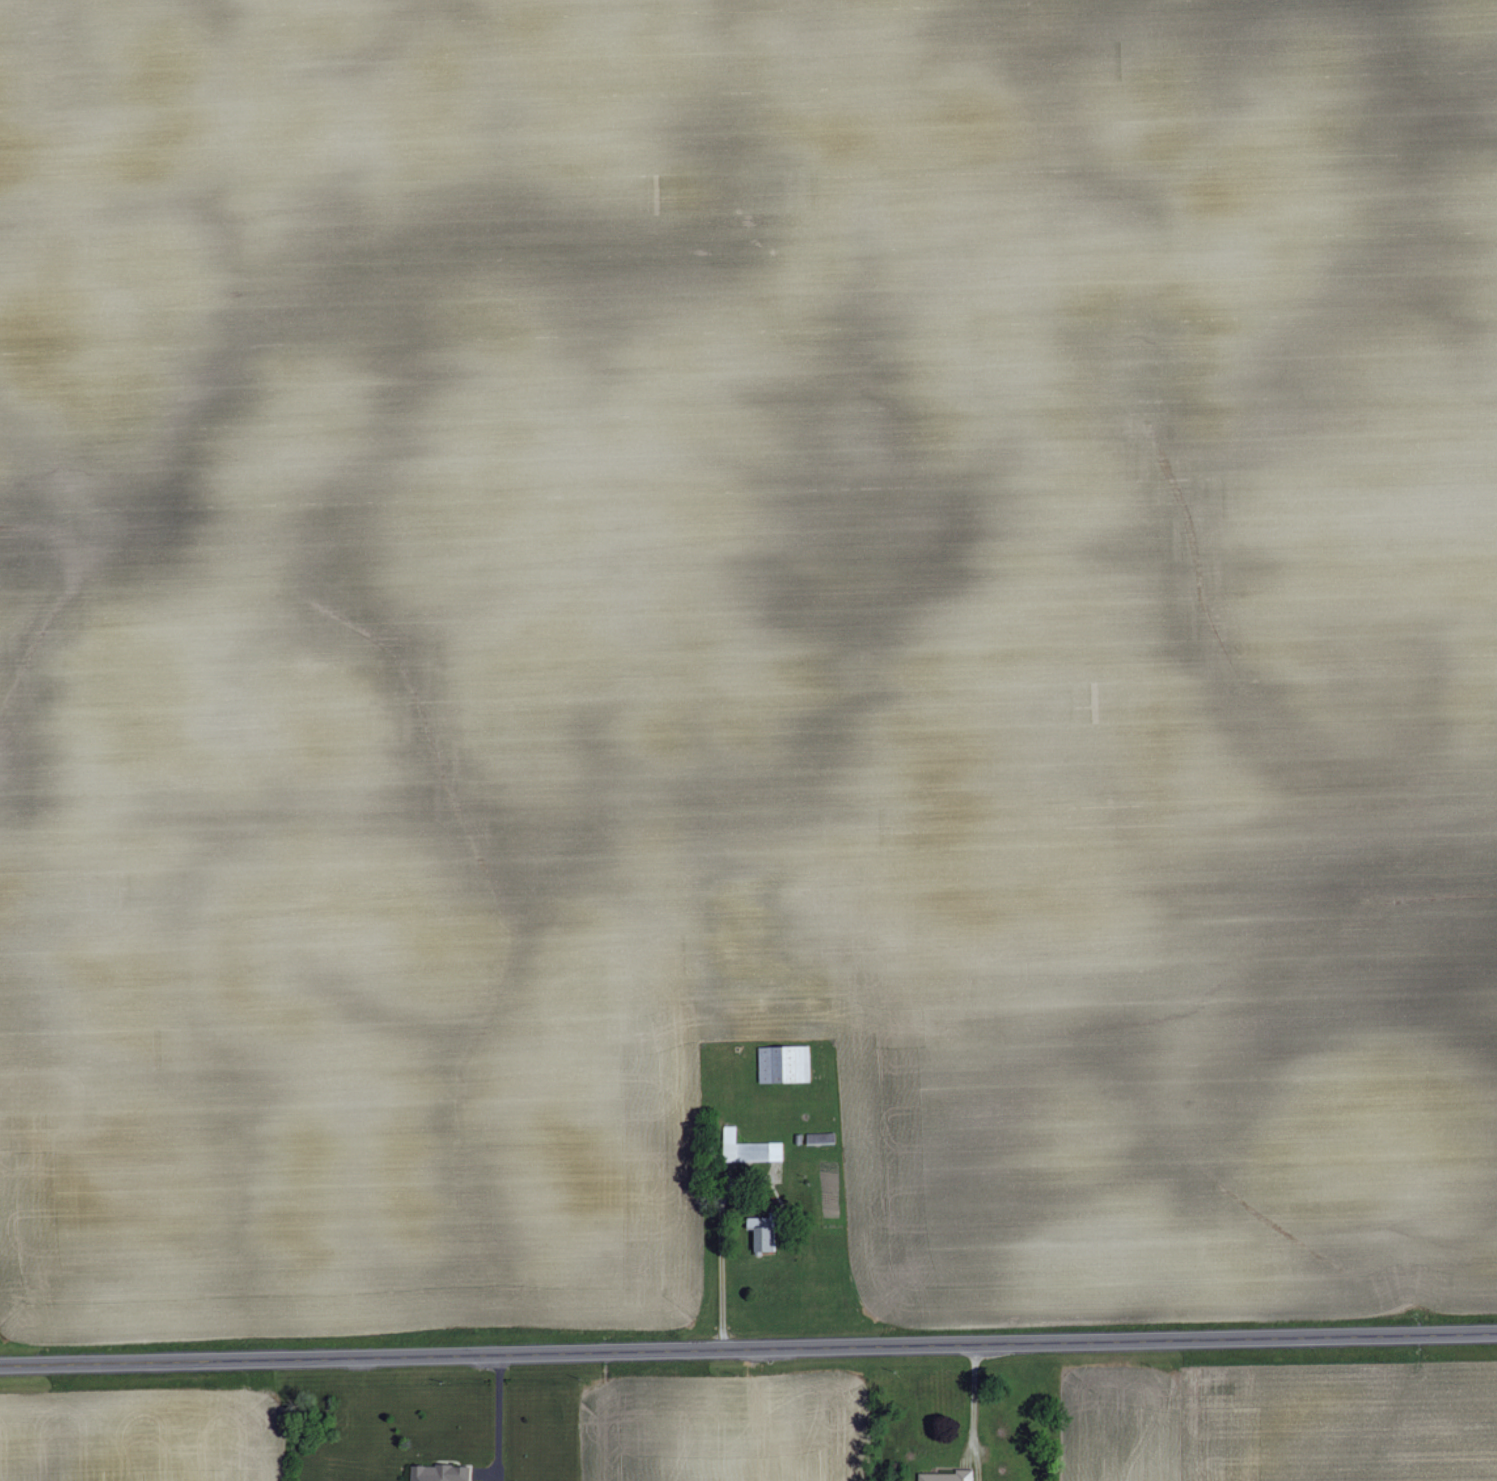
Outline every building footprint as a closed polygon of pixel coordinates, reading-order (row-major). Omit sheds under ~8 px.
[(812,1081),(811,1045),(759,1046),(760,1082),(812,1081)] [(759,1217),(756,1250),(777,1252),(779,1226),(785,1227),(786,1211),(772,1210),(771,1218),(759,1217)] [(412,1480),(470,1480),(471,1466),(413,1464),(412,1480)] [(920,1480),(974,1480),(974,1469),(957,1469),(957,1474),(920,1473),(920,1480)]
